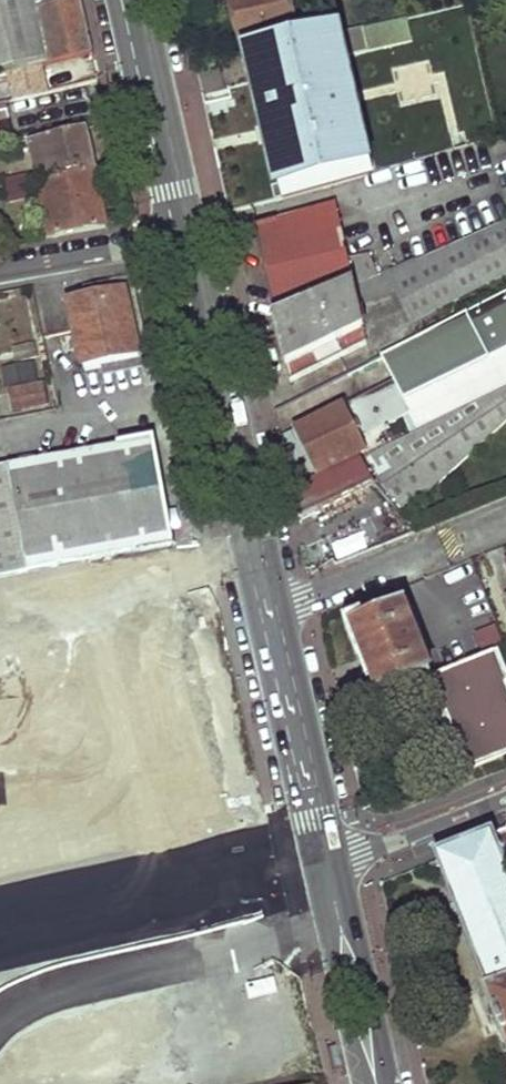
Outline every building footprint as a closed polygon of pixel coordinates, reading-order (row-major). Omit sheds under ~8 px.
[(241,50),(295,37),(291,20),(296,19),(295,13),(289,14),(286,0),(232,0),(241,50)] [(467,6),(437,13),(469,147),(497,139),(467,6)] [(340,35),(250,55),(280,200),(372,173),(340,35)] [(70,58),(26,69),(29,81),(72,70),(70,58)] [(88,127),(32,140),(40,182),(96,170),(88,127)] [(96,170),(40,182),(50,238),(107,228),(96,170)] [(29,185),(8,189),(10,203),(32,198),(29,185)] [(333,209),(255,232),(273,321),(275,320),(353,287),(376,278),(367,256),(346,263),(333,209)] [(487,285),(505,275),(505,224),(465,241),(487,285)] [(397,290),(413,323),(487,285),(465,241),(389,273),(397,290)] [(353,287),(358,308),(397,290),(389,273),(376,278),(353,287)] [(275,320),(289,381),(368,345),(358,308),(353,287),(275,320)] [(124,292),(70,303),(85,371),(139,359),(124,292)] [(383,358),(395,382),(351,405),(358,414),(395,397),(414,436),(505,390),(505,295),(383,358)] [(35,363),(1,371),(5,389),(39,382),(35,363)] [(42,386),(11,392),(16,414),(48,407),(42,386)] [(301,522),(374,485),(401,516),(418,504),(505,422),(505,390),(414,436),(295,495),(301,522)] [(414,436),(395,397),(358,414),(351,405),(296,433),(311,465),(290,475),(295,495),(414,436)] [(172,545),(154,441),(0,470),(0,577),(172,545)] [(355,630),(379,701),(433,679),(405,609),(355,630)] [(458,644),(466,666),(493,655),(485,633),(458,644)] [(496,654),(493,655),(466,666),(433,679),(466,763),(469,762),(471,767),(472,769),(505,756),(505,680),(496,654)] [(493,841),(491,839),(440,859),(441,861),(495,993),(490,994),(502,1024),(505,1035),(505,835),(493,841)]
